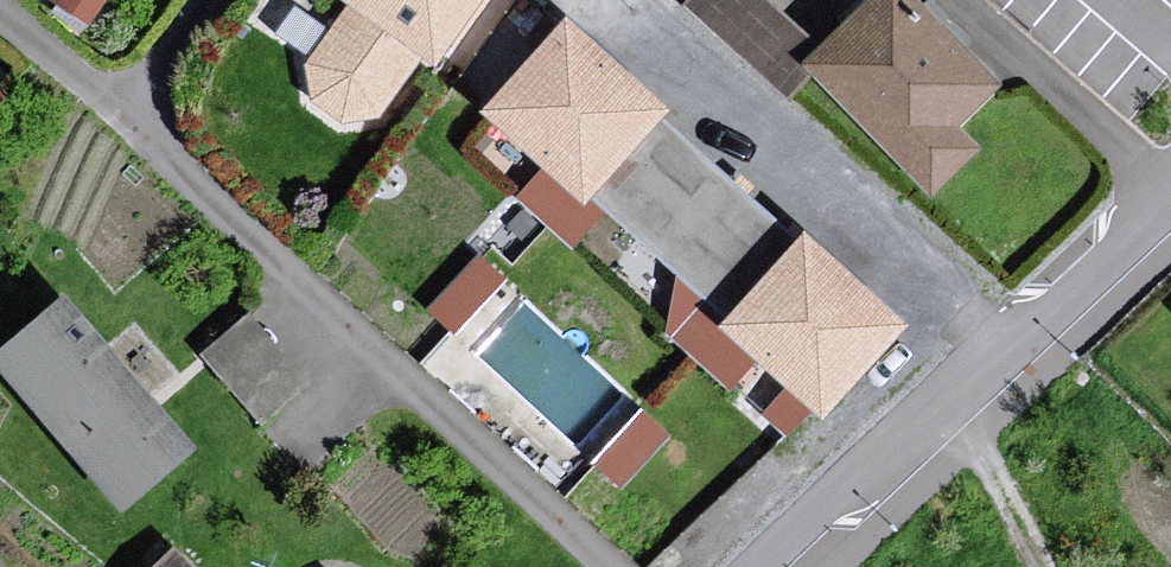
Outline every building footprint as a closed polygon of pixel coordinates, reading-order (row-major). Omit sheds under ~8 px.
[(324,12),(281,68),(292,114),(332,140),(367,132),(472,0),(307,0),(324,12)] [(773,97),(785,77),(778,70),(798,52),(739,0),(669,0),(773,97)] [(893,0),(852,0),(798,52),(778,70),(785,77),(910,201),(959,150),(948,131),(981,87),(893,0)] [(543,21),(455,118),(563,205),(570,197),(638,122),(646,113),(543,21)] [(638,122),(570,197),(705,322),(773,239),(638,122)] [(705,322),(697,331),(796,425),(884,330),(780,232),(773,239),(705,322)] [(452,320),(505,273),(483,249),(430,296),(452,320)] [(0,338),(0,400),(107,526),(179,453),(43,299),(0,338)] [(248,304),(203,346),(261,409),(306,367),(248,304)] [(623,477),(667,423),(641,403),(598,457),(623,477)] [(147,566),(168,566),(158,556),(147,566)]
